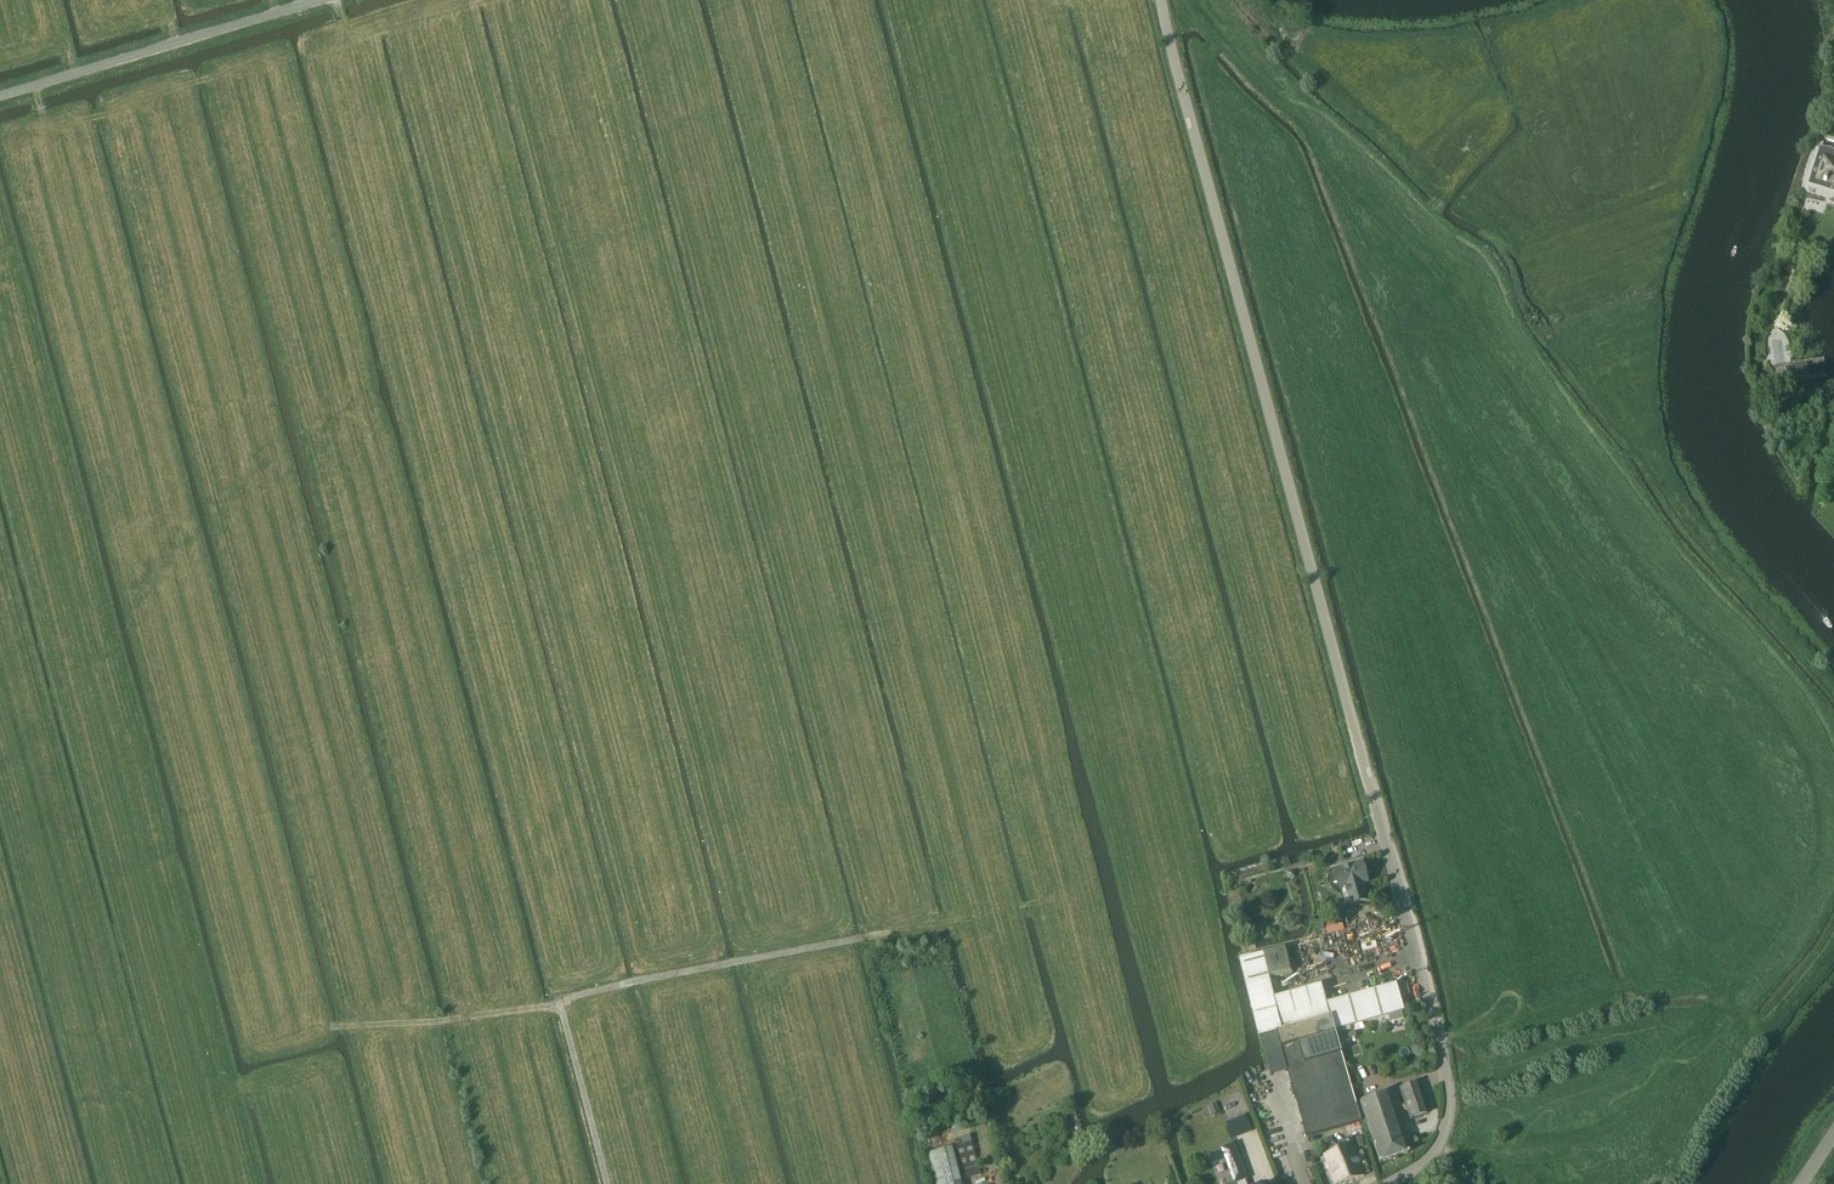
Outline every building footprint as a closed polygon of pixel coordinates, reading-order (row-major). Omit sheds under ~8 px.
[(1819,148),(1810,179),(1833,187),(1833,153),(1819,148)] [(1784,367),(1786,381),(1808,378),(1806,364),(1784,367)] [(1336,884),(1338,883),(1345,906),(1350,904),(1350,905),(1367,901),(1362,883),(1367,881),(1362,863),(1335,870),(1336,876),(1334,877),(1333,880),(1334,883),(1336,884)] [(1295,879),(1293,871),(1285,873),(1287,881),(1295,879)] [(1332,920),(1323,922),(1326,935),(1344,931),(1342,920),(1333,922),(1332,920)] [(1263,953),(1269,980),(1293,974),(1287,947),(1262,953),(1263,953)] [(1239,960),(1245,983),(1258,1038),(1259,1038),(1282,1031),(1274,998),(1269,980),(1263,953),(1262,953),(1239,960)] [(1274,998),(1282,1031),(1331,1017),(1335,1031),(1388,1016),(1402,1013),(1404,1012),(1396,984),(1327,1004),(1321,985),(1274,998)] [(1410,994),(1408,987),(1401,989),(1403,996),(1410,994)] [(1402,1013),(1388,1016),(1390,1023),(1404,1020),(1402,1013)] [(1259,1038),(1263,1052),(1270,1075),(1287,1071),(1306,1137),(1361,1121),(1342,1053),(1335,1031),(1331,1017),(1282,1031),(1259,1038)] [(1341,1040),(1342,1043),(1357,1038),(1355,1032),(1349,1034),(1343,1036),(1343,1039),(1341,1040)] [(1420,1046),(1412,1048),(1414,1056),(1422,1054),(1420,1046)] [(1422,1065),(1420,1063),(1418,1063),(1416,1063),(1414,1064),(1413,1065),(1412,1067),(1412,1070),(1413,1072),(1415,1073),(1417,1074),(1419,1074),(1421,1073),(1423,1071),(1423,1069),(1423,1067),(1422,1065)] [(1417,1084),(1399,1090),(1410,1120),(1427,1114),(1417,1084)] [(1408,1153),(1389,1094),(1360,1104),(1380,1163),(1408,1153)] [(1208,1107),(1211,1116),(1219,1113),(1216,1104),(1208,1107)] [(1232,1140),(1252,1133),(1245,1115),(1225,1122),(1232,1140)] [(1355,1139),(1358,1148),(1364,1147),(1361,1137),(1355,1139)] [(1246,1181),(1248,1180),(1234,1144),(1220,1149),(1221,1151),(1208,1155),(1212,1166),(1225,1161),(1233,1183),(1230,1183),(1247,1183),(1246,1181)] [(1354,1145),(1338,1151),(1343,1164),(1348,1162),(1354,1180),(1365,1176),(1365,1174),(1369,1172),(1366,1162),(1361,1164),(1354,1145)] [(936,1183),(961,1183),(952,1148),(929,1154),(936,1183)] [(1310,1152),(1312,1160),(1320,1158),(1318,1150),(1310,1152)] [(1338,1151),(1323,1156),(1333,1183),(1343,1183),(1354,1180),(1348,1162),(1343,1164),(1338,1151)]
